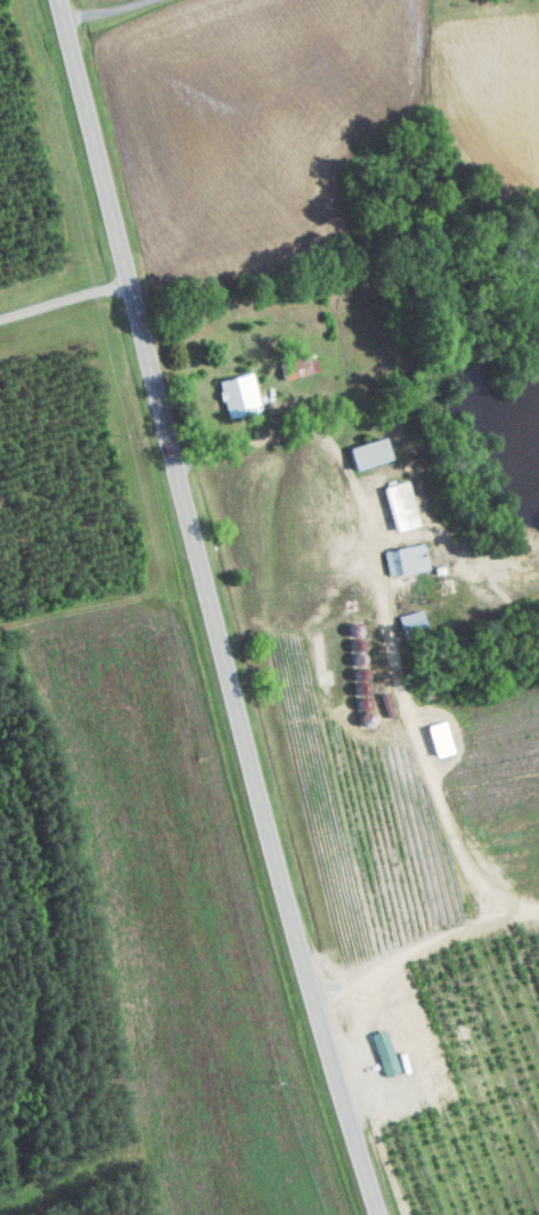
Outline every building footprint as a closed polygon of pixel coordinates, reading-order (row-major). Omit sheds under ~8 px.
[(314,372),(310,356),(275,366),(280,382),(314,372)] [(214,383),(224,419),(256,411),(246,375),(214,383)] [(343,450),(348,471),(384,462),(379,441),(343,450)] [(415,528),(403,483),(378,490),(390,535),(415,528)] [(423,572),(420,547),(381,552),(384,577),(423,572)] [(449,755),(439,725),(423,730),(433,760),(449,755)] [(397,1072),(380,1032),(366,1037),(383,1078),(397,1072)]
